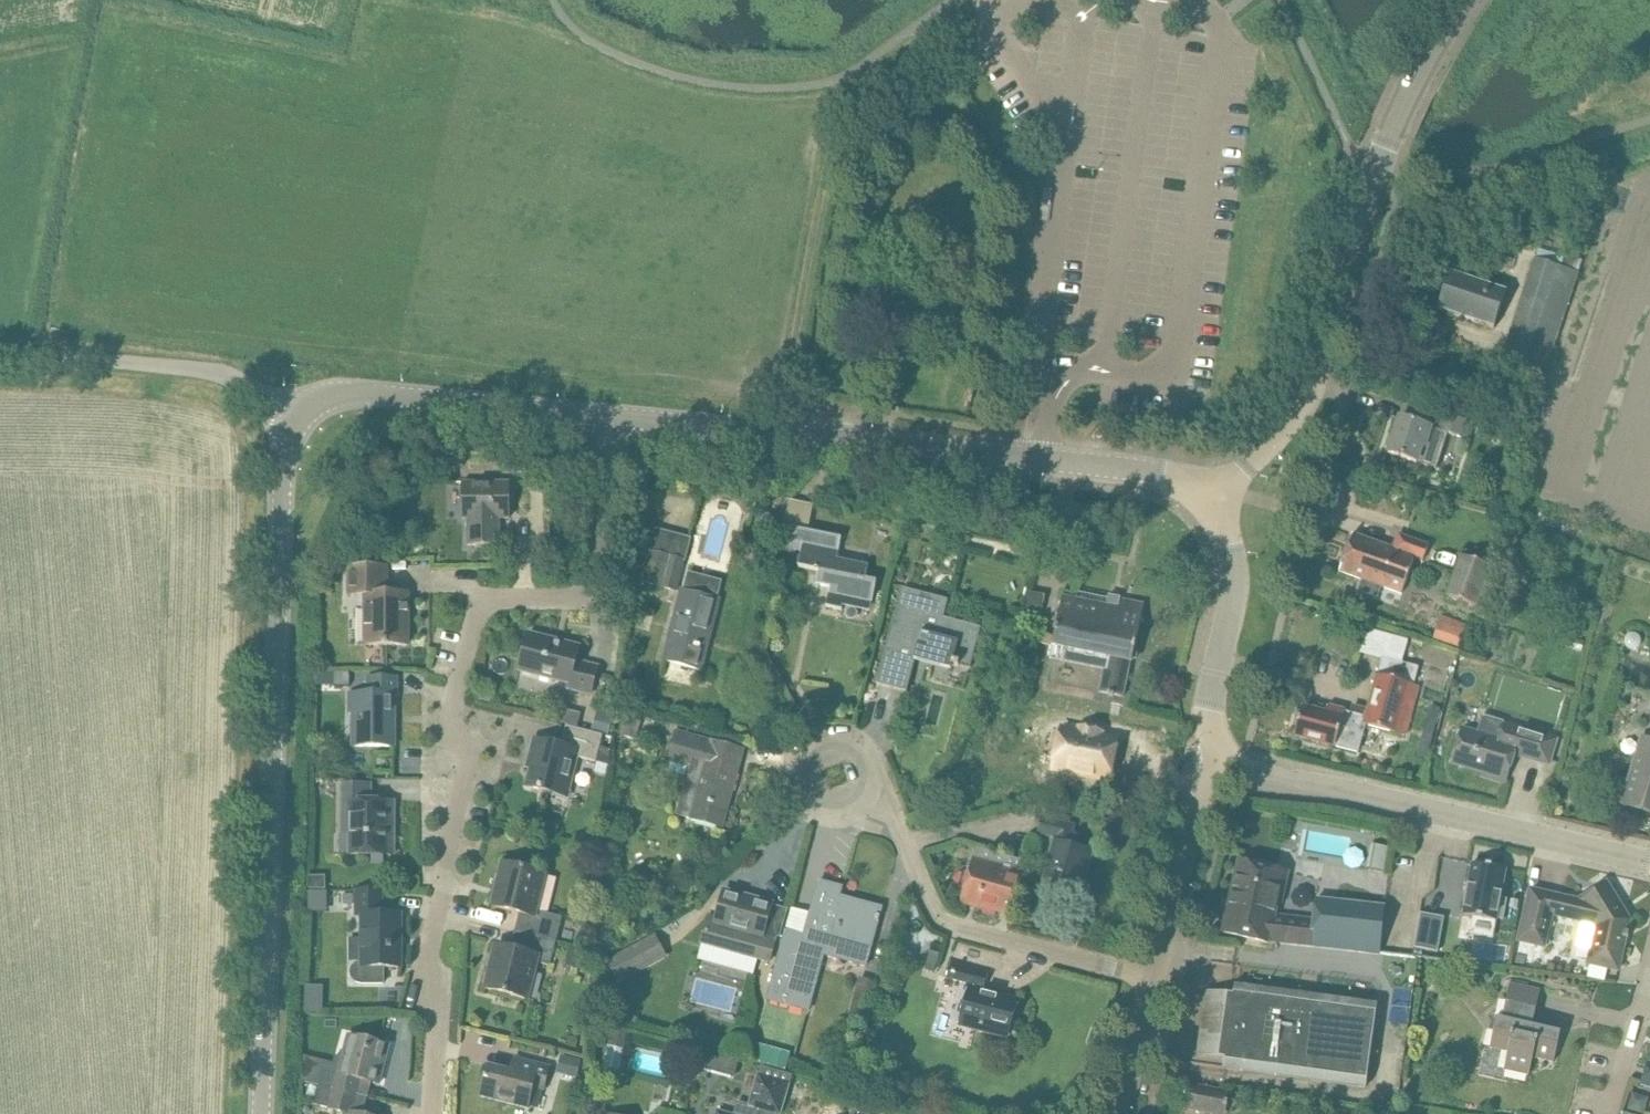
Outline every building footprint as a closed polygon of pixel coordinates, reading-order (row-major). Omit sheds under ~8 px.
[(1504,354),(1549,369),(1584,261),(1567,255),(1566,258),(1540,249),(1537,259),(1535,258),(1504,354)] [(1494,328),(1507,290),(1488,284),(1492,273),(1468,265),(1464,276),(1450,271),(1438,310),(1494,328)] [(1388,453),(1409,460),(1436,469),(1448,433),(1466,439),(1471,422),(1445,414),(1440,431),(1400,418),(1388,453)] [(527,451),(527,471),(540,471),(541,451),(527,451)] [(468,519),(468,545),(499,545),(499,518),(510,518),(509,483),(463,483),(463,519),(468,519)] [(789,501),(784,526),(779,550),(795,553),(796,550),(801,551),(799,566),(819,571),(818,579),(822,586),(830,587),(826,607),(843,610),(845,599),(872,604),(877,581),(866,579),(869,565),(837,559),(842,538),(808,531),(813,506),(789,501)] [(758,511),(750,541),(766,546),(774,515),(758,511)] [(649,552),(651,552),(643,582),(677,591),(691,539),(655,529),(649,552)] [(1394,548),(1374,541),(1353,534),(1340,571),(1402,593),(1414,558),(1422,561),(1428,545),(1399,534),(1394,548)] [(1450,597),(1497,614),(1511,573),(1464,557),(1450,597)] [(335,576),(334,560),(320,560),(321,576),(335,576)] [(366,645),(386,645),(408,645),(408,594),(387,594),(387,567),(350,567),(350,595),(366,595),(366,645)] [(971,668),(982,626),(944,616),(948,600),(903,588),(888,641),(883,662),(877,684),(907,692),(916,660),(951,669),(952,663),(971,668)] [(720,601),(698,595),(681,591),(663,660),(702,670),(720,601)] [(1133,661),(1144,606),(1144,605),(1120,600),(1120,598),(1109,596),(1109,599),(1078,592),(1076,602),(1062,599),(1055,636),(1039,633),(1038,641),(1053,645),(1050,659),(1104,671),(1100,692),(1123,697),(1131,661),(1133,661)] [(1465,624),(1459,622),(1443,616),(1434,639),(1458,647),(1465,624)] [(1369,628),(1363,653),(1389,659),(1385,673),(1414,680),(1417,668),(1404,665),(1411,638),(1369,628)] [(1626,637),(1625,641),(1626,645),(1629,649),(1633,650),(1637,649),(1640,646),(1642,642),(1641,638),(1638,634),(1634,633),(1629,634),(1626,637)] [(591,695),(593,688),(598,666),(576,661),(580,647),(528,634),(519,670),(571,683),(570,689),(591,695)] [(349,686),(349,672),(334,672),(334,674),(334,686),(349,686)] [(1365,725),(1401,734),(1414,685),(1378,675),(1367,717),(1327,707),(1326,713),(1302,707),(1294,735),(1358,752),(1365,725)] [(351,746),(372,746),(395,746),(395,695),(397,695),(397,678),(367,678),(367,694),(350,694),(350,712),(351,712),(351,746)] [(479,701),(493,703),(494,695),(481,693),(479,701)] [(613,714),(597,709),(591,730),(607,735),(613,714)] [(637,737),(641,721),(626,717),(622,733),(637,737)] [(1549,765),(1556,744),(1558,737),(1504,721),(1498,741),(1462,730),(1452,763),(1483,772),(1482,776),(1505,783),(1514,755),(1549,765)] [(604,735),(588,731),(567,726),(563,740),(568,741),(567,748),(534,740),(530,755),(534,756),(527,786),(551,792),(552,787),(569,791),(578,758),(597,763),(604,735)] [(1108,780),(1116,741),(1099,737),(1100,733),(1080,729),(1079,733),(1062,729),(1054,769),(1055,769),(1108,780)] [(744,750),(722,744),(677,732),(669,761),(690,767),(687,779),(690,779),(680,816),(723,828),(744,750)] [(1644,738),(1624,806),(1649,814),(1649,740),(1644,738)] [(371,784),(349,784),(342,784),(342,802),(350,802),(350,854),(388,855),(388,820),(394,820),(394,801),(371,801),(371,784)] [(1074,826),(1070,824),(1071,818),(1045,812),(1043,817),(1039,832),(1057,837),(1049,867),(1043,888),(1079,898),(1091,851),(1069,845),(1074,826)] [(1365,854),(1365,831),(1304,831),(1304,854),(1365,854)] [(1373,843),(1368,867),(1384,870),(1388,846),(1373,843)] [(1013,913),(1025,870),(1028,861),(976,847),(962,899),(1013,913)] [(1240,861),(1224,932),(1268,942),(1268,941),(1391,955),(1396,909),(1316,900),(1314,920),(1274,915),(1277,900),(1281,901),(1287,872),(1240,861)] [(515,932),(557,942),(563,919),(537,912),(546,874),(503,864),(492,907),(520,913),(515,932)] [(1503,898),(1508,871),(1473,864),(1463,915),(1498,922),(1499,918),(1504,919),(1508,899),(1503,898)] [(866,966),(876,929),(882,908),(856,901),(855,907),(838,902),(842,887),(820,881),(805,936),(786,931),(767,1000),(809,1011),(824,955),(866,966)] [(1588,963),(1597,965),(1618,970),(1626,938),(1629,938),(1630,934),(1627,933),(1630,920),(1612,892),(1598,888),(1574,903),(1531,893),(1532,890),(1530,889),(1518,941),(1544,947),(1552,914),(1571,918),(1579,914),(1584,921),(1594,915),(1601,926),(1597,941),(1594,940),(1588,963)] [(382,890),(360,890),(357,890),(357,915),(364,915),(364,962),(362,962),(356,963),(352,967),(351,973),(353,978),(356,982),(362,983),(368,982),(371,978),(373,972),(371,967),(401,967),(402,914),(382,914),(382,890)] [(765,933),(767,926),(773,905),(724,891),(717,917),(710,915),(702,942),(770,961),(777,937),(765,933)] [(956,899),(954,906),(961,908),(962,901),(956,899)] [(1422,914),(1415,948),(1438,952),(1444,918),(1422,914)] [(557,942),(515,932),(511,950),(496,946),(486,989),(529,1000),(538,964),(551,968),(557,942)] [(619,983),(667,956),(655,934),(607,961),(619,983)] [(595,941),(582,937),(579,948),(592,951),(595,941)] [(564,964),(580,969),(584,951),(569,947),(564,964)] [(925,970),(934,972),(940,954),(931,951),(925,970)] [(957,1022),(987,1031),(1009,1037),(1018,1002),(983,993),(990,968),(953,958),(948,978),(968,983),(957,1022)] [(874,981),(860,977),(849,1016),(863,1020),(874,981)] [(1540,990),(1519,985),(1511,983),(1503,1018),(1498,1016),(1490,1048),(1509,1052),(1504,1071),(1529,1076),(1533,1058),(1554,1063),(1560,1033),(1532,1026),(1540,990)] [(1378,1004),(1258,988),(1236,985),(1234,996),(1210,993),(1202,1054),(1226,1057),(1224,1068),(1246,1071),(1367,1088),(1397,1093),(1400,1075),(1389,1073),(1389,1075),(1369,1072),(1378,1004)] [(611,1037),(609,1045),(624,1049),(627,1041),(628,1034),(612,1030),(611,1037)] [(319,1085),(368,1098),(372,1082),(380,1084),(389,1045),(351,1036),(345,1059),(343,1059),(338,1075),(323,1071),(319,1085)] [(756,1049),(752,1063),(754,1063),(766,1066),(770,1053),(756,1049)] [(565,1055),(560,1073),(578,1077),(582,1060),(565,1055)] [(551,1067),(541,1064),(520,1059),(516,1073),(489,1066),(481,1096),(529,1109),(535,1088),(545,1091),(551,1067)] [(778,1113),(782,1113),(793,1074),(766,1066),(754,1063),(752,1073),(758,1074),(749,1105),(743,1104),(737,1102),(734,1113),(778,1113)] [(1209,1088),(1187,1084),(1182,1107),(1217,1113),(1225,1113),(1229,1092),(1209,1088)] [(368,1098),(319,1085),(314,1105),(349,1113),(364,1113),(368,1098)] [(1625,1109),(1641,1113),(1642,1113),(1645,1103),(1641,1096),(1630,1092),(1625,1109)]
